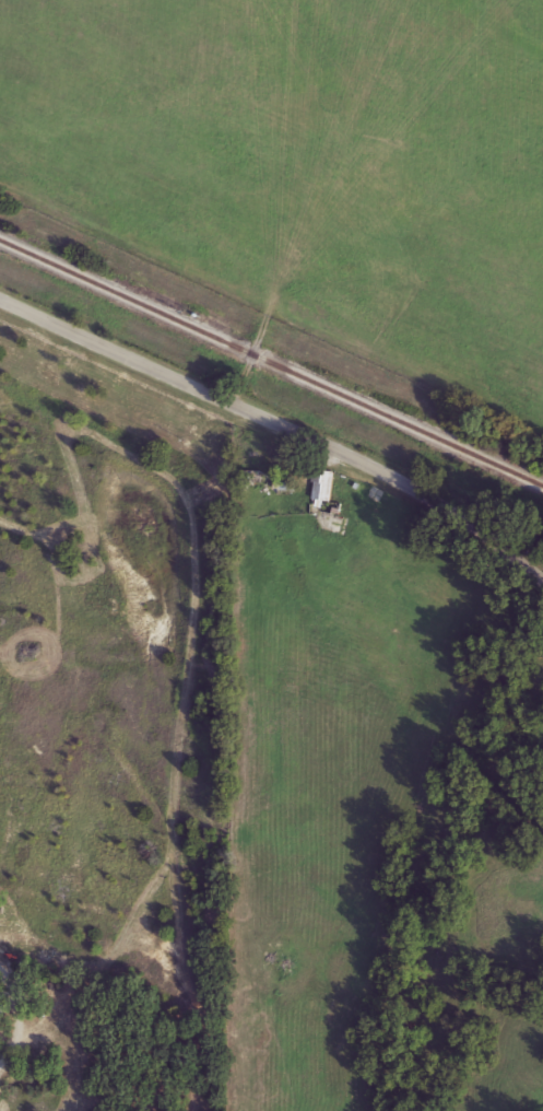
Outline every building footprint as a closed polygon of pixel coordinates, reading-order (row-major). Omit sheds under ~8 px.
[(334,473),(331,503),(312,501),(316,471),(334,473)]
